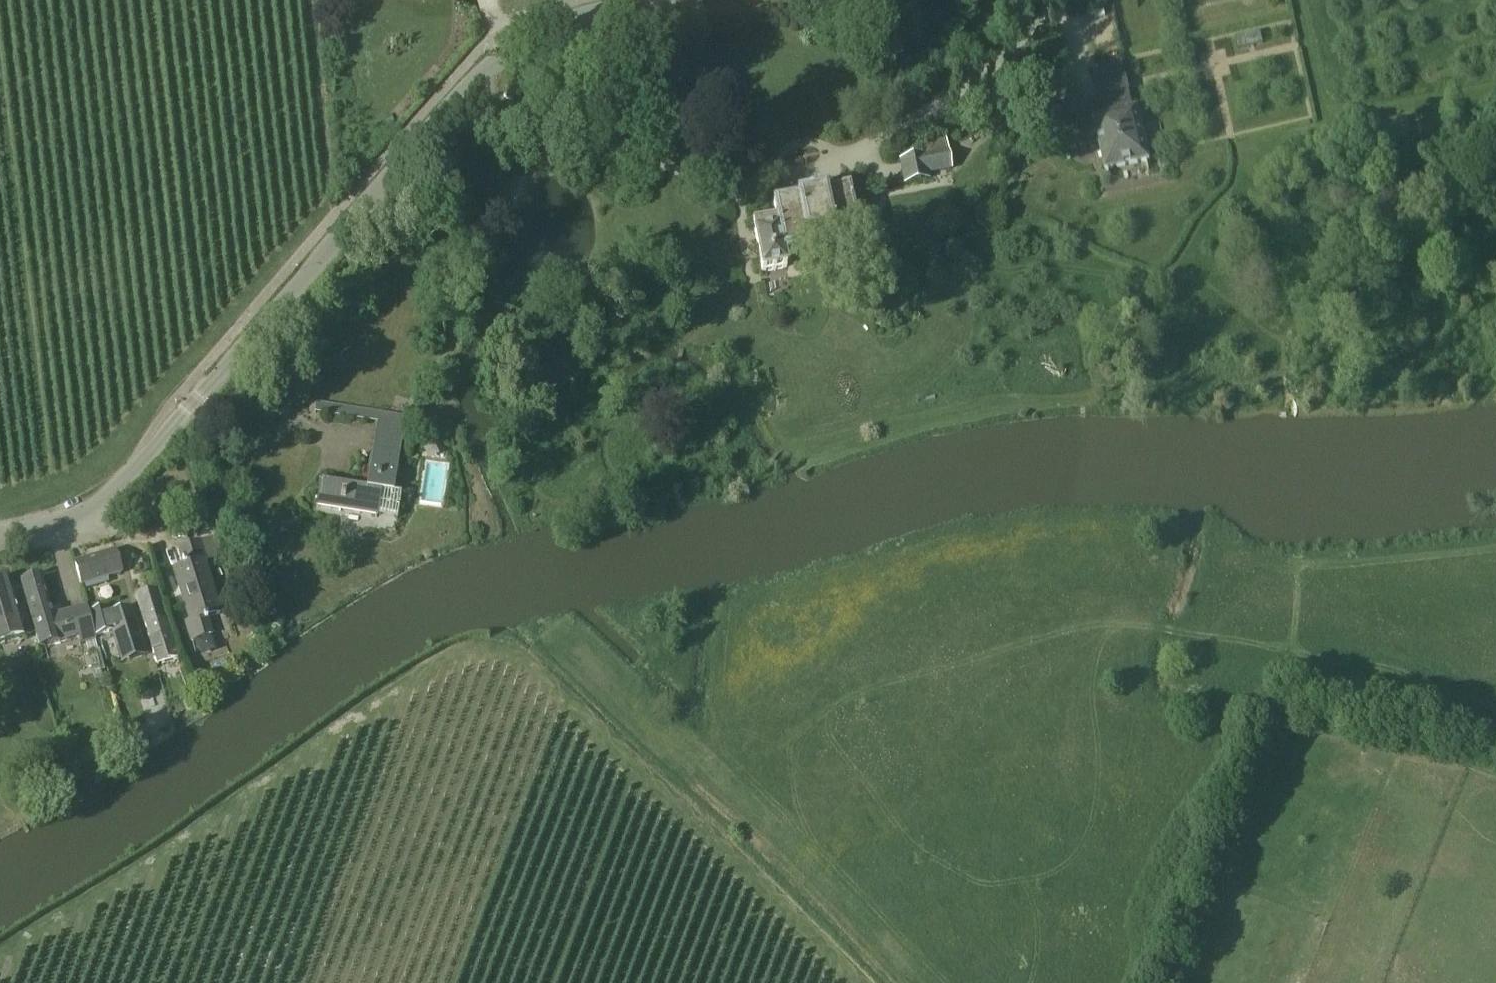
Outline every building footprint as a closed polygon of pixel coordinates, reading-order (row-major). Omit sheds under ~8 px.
[(1101,84),(1125,79),(1121,62),(1098,68),(1101,84)] [(1106,170),(1148,160),(1137,109),(1132,110),(1128,92),(1104,97),(1109,116),(1094,119),(1106,170)] [(947,143),(922,147),(923,156),(899,160),(904,185),(930,180),(929,175),(952,171),(947,143)] [(754,222),(762,271),(787,267),(785,254),(858,241),(849,188),(848,189),(773,202),(776,218),(754,222)] [(377,518),(381,493),(393,495),(399,455),(406,417),(316,403),(315,413),(377,424),(373,451),(367,489),(320,482),(316,509),(377,518)] [(214,637),(208,620),(223,615),(208,561),(229,555),(223,537),(202,542),(177,549),(182,567),(175,570),(189,621),(184,623),(191,644),(214,637)] [(115,553),(115,551),(75,563),(81,587),(122,575),(115,553)] [(21,583),(41,650),(79,639),(81,646),(97,641),(90,617),(87,607),(77,611),(53,618),(40,577),(21,583)] [(21,605),(16,606),(8,580),(0,582),(0,644),(26,636),(25,633),(30,631),(21,605)] [(177,661),(156,591),(137,597),(158,666),(177,661)] [(95,635),(113,630),(119,647),(140,641),(131,611),(111,617),(109,611),(90,617),(95,635)]
